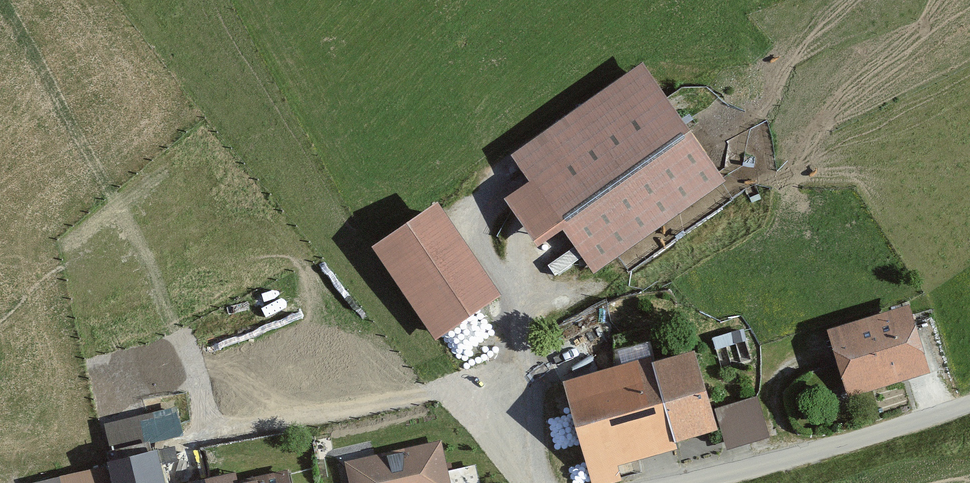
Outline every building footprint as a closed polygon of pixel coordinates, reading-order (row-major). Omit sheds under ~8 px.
[(644,58),(510,149),(529,178),(564,228),(591,269),(725,178),(644,58)] [(564,228),(529,178),(505,194),(539,244),(564,228)] [(444,200),(374,244),(434,337),(503,293),(444,200)] [(913,300),(829,322),(847,392),(931,370),(913,300)] [(564,376),(588,482),(606,482),(622,479),(618,464),(724,440),(716,407),(702,345),(564,376)] [(760,396),(716,407),(724,440),(729,447),(770,437),(760,396)] [(174,401),(103,421),(112,454),(184,434),(174,401)] [(343,459),(349,482),(450,482),(440,437),(343,459)] [(108,459),(109,466),(113,482),(166,482),(158,448),(108,459)] [(207,478),(208,482),(290,482),(286,462),(207,478)] [(109,466),(33,482),(113,482),(109,466)]
